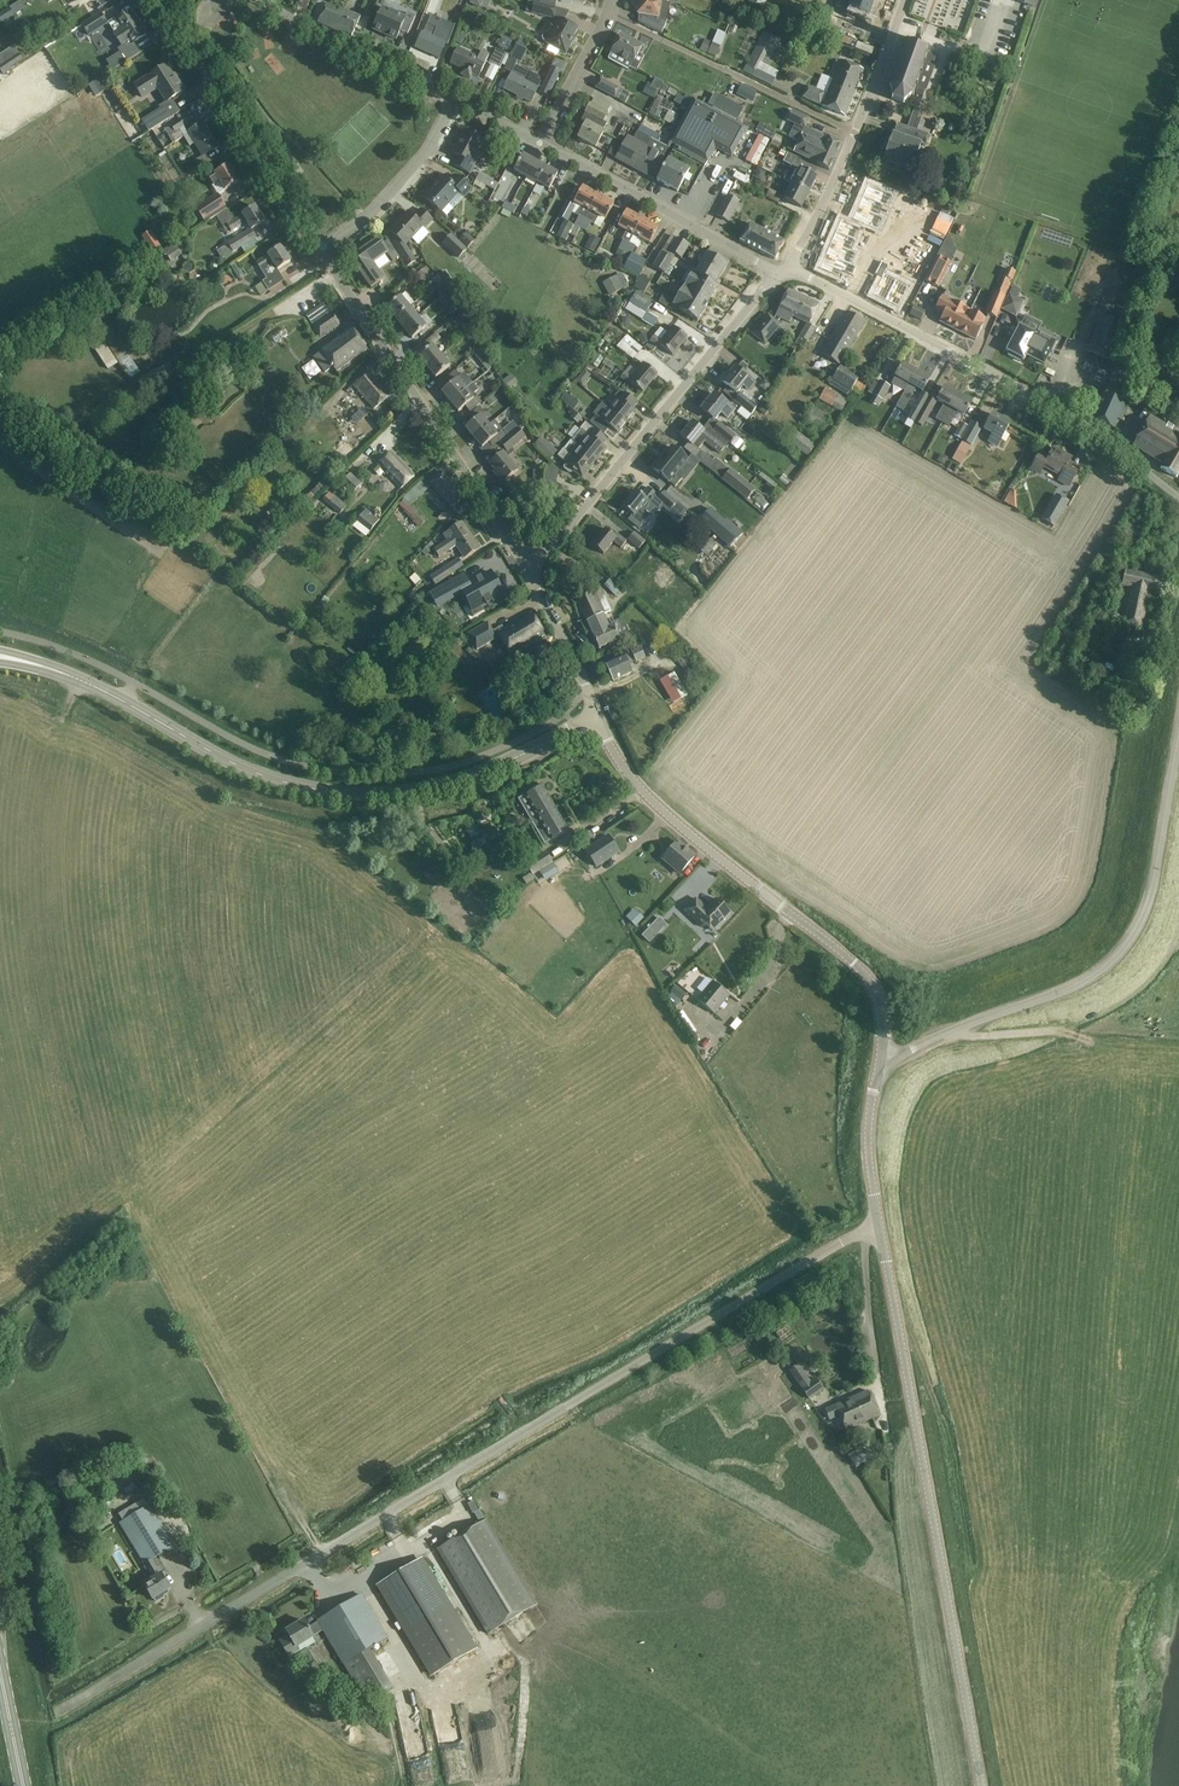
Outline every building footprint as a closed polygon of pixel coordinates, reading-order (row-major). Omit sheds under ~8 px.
[(97,4),(98,3),(101,8),(113,0),(95,0),(97,4)] [(469,3),(479,9),(484,0),(471,0),(469,3)] [(534,2),(557,8),(555,7),(557,0),(540,0),(539,3),(534,2)] [(667,3),(655,1),(648,0),(640,0),(639,1),(636,8),(638,9),(637,14),(649,16),(645,26),(661,34),(667,20),(670,4),(667,3)] [(841,8),(867,17),(874,0),(844,0),(841,8)] [(557,8),(534,2),(532,13),(554,19),(557,8)] [(360,17),(326,3),(322,11),(318,22),(351,37),(356,26),(360,17)] [(0,14),(0,25),(15,16),(9,8),(0,14)] [(382,8),(373,29),(397,39),(400,31),(408,34),(415,16),(407,12),(405,18),(382,8)] [(147,35),(132,11),(117,21),(116,18),(109,23),(123,46),(130,41),(132,44),(147,35)] [(738,11),(735,20),(742,22),(745,14),(738,11)] [(100,13),(82,25),(88,33),(106,21),(100,13)] [(433,18),(431,17),(427,24),(423,33),(422,32),(415,48),(439,58),(444,47),(446,43),(448,44),(453,29),(433,19),(433,18)] [(577,28),(560,19),(551,35),(547,33),(544,33),(542,38),(542,41),(566,54),(572,43),(570,42),(577,28)] [(746,66),(758,72),(762,64),(775,38),(763,32),(746,66)] [(629,68),(636,72),(644,56),(638,53),(641,47),(620,35),(607,59),(628,70),(629,68)] [(918,107),(921,109),(923,104),(921,103),(926,91),(924,90),(937,54),(921,48),(922,44),(924,43),(923,42),(921,43),(917,41),(916,39),(915,40),(916,41),(914,46),(908,44),(908,42),(907,42),(906,43),(905,43),(905,44),(906,44),(903,54),(901,54),(901,55),(902,55),(899,65),(897,65),(897,66),(898,66),(895,76),(893,75),(893,77),(894,77),(891,87),(889,87),(889,88),(890,88),(892,98),(891,99),(892,100),(893,99),(903,103),(903,104),(904,104),(914,108),(908,124),(912,125),(918,107)] [(700,51),(715,58),(720,47),(704,40),(700,51)] [(101,53),(105,59),(119,50),(116,44),(101,53)] [(478,58),(458,48),(456,52),(450,63),(463,70),(461,74),(470,79),(472,74),(479,77),(484,66),(486,62),(490,55),(482,51),(478,58)] [(507,54),(496,49),(489,64),(499,69),(507,54)] [(119,52),(105,60),(111,69),(124,61),(119,52)] [(0,65),(0,70),(3,74),(11,69),(10,67),(23,59),(19,53),(0,65)] [(519,58),(512,55),(504,70),(512,73),(504,89),(531,102),(541,82),(540,78),(515,66),(519,58)] [(863,70),(838,59),(830,78),(833,79),(822,107),(844,116),(863,70)] [(184,93),(166,66),(134,86),(142,99),(160,88),(169,102),(184,93)] [(539,92),(548,97),(561,71),(551,67),(539,92)] [(123,89),(117,79),(112,83),(118,92),(123,89)] [(629,94),(600,79),(596,87),(624,103),(629,94)] [(659,90),(663,82),(656,79),(652,86),(647,83),(643,92),(653,98),(657,89),(659,90)] [(741,85),(740,86),(736,95),(742,98),(745,99),(751,102),(756,92),(741,85)] [(663,86),(660,93),(664,95),(668,88),(663,86)] [(825,93),(807,86),(802,99),(820,106),(825,93)] [(674,101),(679,105),(683,98),(678,95),(674,101)] [(586,124),(578,138),(595,147),(601,137),(603,132),(602,132),(607,124),(603,121),(607,113),(611,107),(594,98),(590,104),(585,113),(581,121),(586,124)] [(675,146),(656,180),(669,187),(669,186),(688,196),(713,149),(730,159),(747,128),(693,99),(669,143),(675,146)] [(729,102),(723,113),(746,126),(752,115),(729,102)] [(652,107),(649,114),(655,116),(658,110),(652,107)] [(914,130),(921,109),(918,107),(912,125),(908,124),(907,128),(897,124),(894,134),(893,133),(889,145),(884,143),(883,149),(887,150),(883,162),(911,172),(921,144),(925,145),(928,135),(914,130)] [(143,121),(149,131),(168,119),(162,109),(143,121)] [(664,121),(677,128),(685,113),(679,110),(675,118),(667,114),(664,121)] [(810,119),(792,111),(787,121),(805,130),(810,119)] [(180,120),(164,129),(173,144),(184,137),(183,136),(184,136),(180,129),(184,126),(180,120)] [(184,136),(183,136),(184,137),(190,147),(195,143),(203,156),(218,147),(203,123),(188,132),(188,133),(184,136)] [(755,130),(762,134),(766,127),(759,123),(755,130)] [(490,143),(466,131),(454,154),(459,157),(454,165),(470,174),(477,159),(481,161),(484,160),(491,147),(490,143)] [(616,159),(634,168),(646,147),(650,139),(637,132),(633,140),(628,138),(622,148),(616,159)] [(803,133),(798,142),(822,152),(822,151),(825,153),(826,150),(836,155),(841,142),(823,134),(820,141),(803,133)] [(646,147),(634,168),(652,178),(655,172),(660,164),(663,157),(671,145),(669,144),(667,148),(650,139),(646,147)] [(822,152),(798,142),(798,144),(794,151),(815,161),(815,162),(815,163),(818,165),(828,170),(836,155),(826,150),(825,153),(822,151),(822,152)] [(801,161),(787,153),(782,162),(791,166),(797,169),(797,168),(801,161)] [(514,170),(526,176),(534,161),(522,155),(514,170)] [(538,183),(546,167),(534,161),(526,176),(538,183)] [(239,181),(229,165),(207,178),(213,187),(221,181),(226,190),(239,181)] [(791,166),(784,180),(792,184),(808,193),(816,178),(805,172),(797,168),(797,169),(791,166)] [(546,167),(538,183),(541,184),(537,191),(546,196),(558,174),(546,167)] [(754,177),(761,181),(765,173),(758,169),(754,177)] [(494,190),(498,184),(479,174),(476,180),(494,190)] [(442,175),(435,182),(437,184),(425,198),(441,212),(442,212),(447,216),(453,209),(448,204),(459,192),(465,197),(472,190),(456,176),(450,183),(442,175)] [(489,201),(508,210),(513,199),(495,190),(498,184),(494,190),(494,191),(489,201)] [(808,193),(792,184),(784,199),(790,202),(801,207),(808,193)] [(868,185),(863,196),(882,205),(882,206),(887,208),(893,196),(868,185)] [(578,216),(571,230),(569,234),(575,237),(580,228),(585,220),(598,196),(582,187),(576,198),(574,203),(572,206),(575,207),(572,213),(576,215),(578,216)] [(782,197),(768,189),(764,197),(778,205),(782,197)] [(215,217),(228,209),(227,209),(225,207),(225,206),(218,194),(196,209),(205,223),(215,217)] [(740,201),(727,195),(716,216),(729,222),(740,201)] [(608,215),(614,204),(598,196),(585,220),(580,228),(586,231),(591,223),(594,225),(599,216),(605,220),(608,215)] [(863,196),(858,208),(878,216),(882,206),(882,205),(863,196)] [(514,200),(513,199),(508,210),(513,213),(516,207),(511,205),(514,200)] [(575,207),(566,203),(558,217),(567,222),(575,207)] [(235,220),(228,209),(215,217),(225,232),(229,229),(231,232),(247,222),(252,230),(265,221),(255,207),(235,220)] [(530,210),(524,208),(521,214),(527,217),(530,210)] [(858,208),(852,220),(878,231),(883,218),(878,216),(858,208)] [(432,220),(421,209),(413,217),(408,212),(390,232),(399,240),(394,245),(410,267),(418,261),(406,245),(423,226),(425,228),(432,220)] [(624,252),(629,243),(634,235),(642,220),(626,211),(618,227),(626,231),(621,240),(623,241),(618,249),(619,249),(616,255),(621,257),(624,252)] [(642,220),(634,235),(649,244),(658,228),(642,220)] [(841,220),(835,232),(855,240),(861,229),(841,220)] [(784,242),(749,224),(739,241),(767,256),(775,260),(784,242)] [(571,230),(562,225),(556,236),(565,240),(569,234),(571,230)] [(256,238),(250,230),(227,244),(227,245),(217,251),(222,260),(232,253),(256,238)] [(150,231),(142,237),(152,253),(161,247),(150,231)] [(474,240),(465,232),(459,239),(468,247),(474,240)] [(835,232),(831,243),(851,252),(851,251),(855,240),(835,232)] [(467,250),(451,234),(442,243),(458,259),(467,250)] [(600,240),(591,235),(584,248),(594,253),(600,240)] [(382,244),(379,238),(359,252),(362,257),(358,260),(361,264),(356,267),(371,289),(384,280),(373,264),(387,255),(392,262),(400,256),(397,251),(388,240),(382,244)] [(677,239),(669,252),(678,257),(682,259),(689,246),(686,244),(677,239)] [(182,254),(174,243),(161,251),(165,256),(166,255),(171,262),(182,254)] [(635,247),(629,243),(624,252),(630,255),(635,247)] [(831,243),(826,254),(846,263),(851,265),(856,254),(851,251),(851,252),(831,243)] [(281,247),(256,262),(267,278),(278,272),(277,270),(290,262),(290,261),(291,259),(288,253),(285,254),(281,247)] [(710,249),(698,269),(718,281),(729,261),(710,249)] [(936,257),(924,281),(938,288),(950,264),(947,263),(951,255),(940,250),(936,257)] [(674,260),(661,252),(652,267),(665,274),(674,260)] [(632,253),(623,269),(637,277),(646,261),(632,253)] [(826,254),(819,269),(839,278),(842,271),(853,276),(856,267),(851,265),(846,263),(826,254)] [(882,278),(873,296),(885,302),(896,280),(885,275),(889,265),(882,262),(883,260),(882,260),(874,275),(875,276),(875,275),(882,278)] [(432,274),(426,267),(416,276),(423,283),(432,274)] [(693,272),(685,285),(710,300),(718,287),(715,285),(718,281),(698,269),(695,274),(693,272)] [(1015,272),(1007,269),(1003,277),(1011,280),(1015,272)] [(445,271),(438,275),(441,280),(445,286),(452,281),(445,271)] [(284,282),(278,272),(267,278),(262,281),(262,283),(255,287),(260,296),(284,282)] [(431,280),(434,285),(441,280),(437,276),(431,280)] [(623,289),(617,276),(603,283),(609,296),(623,289)] [(634,287),(641,291),(648,280),(641,276),(634,287)] [(441,280),(434,285),(438,291),(445,286),(441,280)] [(896,280),(885,302),(897,308),(908,287),(896,280)] [(710,300),(685,285),(683,284),(674,300),(664,294),(659,302),(672,310),(674,307),(679,310),(698,321),(708,304),(711,305),(713,302),(710,301),(710,300)] [(768,314),(752,333),(761,341),(766,344),(781,326),(778,323),(781,319),(785,320),(788,315),(809,325),(814,315),(819,304),(788,289),(775,316),(776,316),(773,319),(768,314)] [(636,291),(624,310),(642,320),(651,304),(648,302),(649,299),(636,291)] [(400,297),(396,300),(386,308),(395,318),(409,307),(413,303),(404,293),(400,297)] [(994,319),(1004,298),(995,293),(984,314),(994,319)] [(1024,302),(1009,294),(1001,309),(1016,317),(1024,302)] [(611,299),(607,303),(609,305),(612,307),(617,301),(613,297),(611,299)] [(939,322),(945,325),(960,332),(970,312),(941,298),(936,307),(945,312),(939,322)] [(1106,304),(1086,352),(1115,364),(1130,327),(1125,325),(1130,314),(1106,304)] [(456,312),(453,306),(446,309),(449,315),(456,312)] [(404,328),(417,317),(409,307),(395,318),(404,328)] [(925,312),(914,307),(910,315),(921,320),(925,312)] [(865,322),(847,311),(821,354),(839,365),(865,322)] [(330,312),(311,326),(320,338),(339,325),(330,312)] [(970,312),(960,332),(975,340),(986,320),(970,312)] [(466,322),(460,314),(452,319),(455,324),(458,322),(460,326),(466,322)] [(426,327),(417,317),(404,328),(412,339),(426,327)] [(465,335),(471,330),(468,326),(462,330),(465,335)] [(687,338),(673,326),(660,342),(654,336),(646,346),(653,351),(657,347),(659,345),(672,356),(687,338)] [(367,349),(351,327),(320,349),(322,351),(313,357),(324,373),(333,367),(336,372),(367,349)] [(1019,327),(1014,337),(1006,351),(1009,352),(1008,356),(1020,362),(1022,359),(1023,360),(1026,355),(1044,364),(1056,341),(1037,332),(1036,335),(1019,327)] [(475,337),(471,330),(465,335),(468,341),(475,337)] [(642,348),(627,335),(617,346),(633,360),(642,348)] [(639,339),(642,344),(650,340),(647,335),(639,339)] [(93,347),(109,371),(117,365),(101,341),(93,347)] [(418,357),(427,367),(441,356),(432,346),(418,357)] [(441,356),(427,367),(436,378),(449,366),(441,356)] [(484,356),(479,361),(484,366),(489,362),(484,356)] [(725,373),(721,378),(722,380),(724,382),(723,383),(733,390),(737,394),(744,385),(751,390),(756,384),(742,373),(747,367),(740,362),(730,375),(728,373),(725,373)] [(657,374),(644,363),(632,378),(624,372),(619,378),(627,384),(629,381),(643,392),(657,374)] [(895,376),(891,383),(905,390),(909,384),(916,371),(902,364),(896,374),(895,376)] [(865,386),(867,383),(858,377),(859,377),(841,365),(829,384),(847,396),(850,390),(858,395),(865,386)] [(157,367),(137,378),(141,385),(161,374),(157,367)] [(591,375),(585,370),(576,380),(582,385),(591,375)] [(379,383),(369,371),(353,384),(375,410),(396,392),(385,378),(379,383)] [(460,376),(455,371),(453,373),(444,381),(448,386),(442,392),(450,402),(465,389),(472,384),(463,373),(460,376)] [(905,390),(905,391),(911,395),(915,387),(922,392),(923,389),(929,379),(916,371),(909,384),(905,390)] [(1111,374),(1105,388),(1101,396),(1091,418),(1092,419),(1113,428),(1117,417),(1126,398),(1117,393),(1123,379),(1111,374)] [(503,381),(506,385),(513,380),(510,376),(503,381)] [(890,387),(879,381),(878,384),(873,382),(867,393),(883,401),(890,387)] [(944,403),(935,419),(942,423),(951,407),(958,395),(944,387),(937,399),(944,403)] [(848,400),(825,388),(819,400),(842,412),(848,400)] [(465,389),(450,402),(458,412),(465,406),(470,412),(482,402),(473,392),(470,395),(465,389)] [(619,401),(611,410),(627,423),(635,413),(632,410),(638,402),(620,391),(615,398),(619,401)] [(1080,413),(1091,418),(1101,396),(1090,391),(1080,413)] [(926,401),(928,397),(921,392),(907,418),(914,422),(926,401)] [(572,398),(566,393),(562,398),(568,403),(572,398)] [(706,425),(728,442),(738,450),(743,444),(737,439),(735,438),(736,436),(719,423),(719,424),(715,421),(721,413),(728,419),(735,411),(714,394),(701,410),(712,418),(706,425)] [(757,408),(740,394),(735,401),(753,415),(757,408)] [(951,407),(942,423),(948,426),(957,410),(964,415),(965,413),(971,402),(958,395),(951,407)] [(496,401),(492,396),(486,401),(490,406),(496,401)] [(217,398),(206,402),(209,409),(220,405),(217,398)] [(926,401),(914,422),(922,427),(934,406),(926,401)] [(611,410),(602,403),(593,413),(596,416),(590,423),(604,434),(610,427),(619,434),(627,423),(611,410)] [(757,409),(765,414),(768,410),(761,405),(757,409)] [(472,422),(465,428),(474,438),(487,427),(489,425),(484,420),(487,417),(479,407),(476,409),(467,417),(472,422)] [(830,414),(811,408),(807,421),(825,427),(830,414)] [(522,419),(518,412),(512,416),(515,423),(522,419)] [(1010,424),(993,414),(984,429),(992,434),(989,441),(997,446),(1010,424)] [(1163,463),(1160,467),(1176,478),(1178,472),(1178,428),(1177,427),(1175,430),(1152,415),(1134,443),(1163,463)] [(967,426),(960,439),(961,439),(960,441),(962,441),(952,460),(961,465),(982,427),(971,421),(968,427),(967,426)] [(705,441),(720,453),(728,442),(706,425),(702,430),(692,422),(680,436),(698,450),(705,441)] [(575,442),(597,460),(606,449),(601,446),(607,439),(586,423),(580,430),(583,432),(575,442)] [(960,439),(967,426),(961,423),(954,435),(960,439)] [(487,427),(474,438),(482,448),(488,443),(493,448),(502,440),(505,438),(497,428),(494,431),(489,425),(487,427)] [(499,455),(489,464),(497,474),(495,475),(502,484),(518,470),(511,461),(505,454),(526,436),(518,427),(505,438),(502,440),(493,448),(499,455)] [(815,445),(796,431),(788,443),(807,457),(815,445)] [(557,452),(541,438),(536,443),(539,451),(550,460),(557,452)] [(597,460),(575,442),(567,451),(564,448),(557,456),(565,462),(564,464),(565,464),(563,467),(564,469),(569,474),(572,473),(574,471),(582,478),(597,460)] [(654,469),(653,470),(675,487),(685,476),(678,471),(687,460),(671,447),(654,469)] [(1071,458),(1053,448),(1049,457),(1040,452),(1031,469),(1040,474),(1044,466),(1060,475),(1058,479),(1069,486),(1077,473),(1066,467),(1071,458)] [(700,450),(695,457),(708,467),(724,480),(724,479),(748,499),(754,490),(715,458),(713,460),(700,450)] [(414,476),(390,451),(377,464),(401,489),(414,476)] [(948,458),(940,454),(937,462),(944,465),(948,458)] [(552,464),(546,469),(546,470),(558,473),(558,470),(552,464)] [(463,497),(443,473),(431,483),(451,507),(463,497)] [(362,484),(351,474),(343,481),(354,492),(362,484)] [(316,484),(320,489),(329,481),(325,476),(316,484)] [(636,491),(623,507),(632,515),(635,517),(643,523),(650,514),(642,508),(648,501),(649,501),(656,507),(659,510),(663,505),(657,500),(658,499),(654,495),(655,494),(648,488),(642,496),(636,491)] [(1008,504),(1015,491),(1011,489),(1003,502),(1008,504)] [(658,499),(657,500),(663,505),(669,511),(679,519),(686,511),(677,503),(664,491),(658,499)] [(347,506),(330,492),(324,500),(341,513),(347,506)] [(1051,502),(1041,520),(1054,527),(1065,509),(1069,502),(1056,494),(1051,502)] [(411,506),(404,499),(401,502),(398,505),(403,510),(395,518),(407,530),(414,523),(418,528),(427,520),(412,505),(411,506)] [(356,522),(370,532),(380,520),(366,509),(356,522)] [(710,509),(700,521),(730,547),(742,534),(725,519),(724,520),(710,509)] [(447,541),(434,549),(439,557),(457,545),(465,557),(468,555),(478,549),(462,523),(452,530),(448,532),(444,535),(447,541)] [(614,536),(605,529),(592,545),(603,554),(613,542),(621,549),(622,548),(626,551),(631,545),(616,533),(614,536)] [(645,541),(634,532),(627,540),(638,550),(645,541)] [(710,540),(700,552),(707,557),(717,545),(710,540)] [(457,558),(456,556),(450,560),(452,562),(430,577),(435,585),(464,567),(458,558),(457,558)] [(492,601),(503,595),(485,563),(431,593),(438,606),(460,594),(473,617),(483,612),(482,611),(481,611),(480,608),(486,605),(486,606),(487,605),(486,605),(491,602),(492,601),(492,602),(493,602),(492,601)] [(1162,579),(1125,571),(1122,587),(1125,588),(1118,623),(1147,629),(1154,593),(1159,594),(1162,579)] [(415,573),(410,578),(417,587),(423,582),(415,573)] [(623,589),(611,578),(604,585),(615,597),(623,589)] [(611,611),(601,588),(587,595),(585,591),(579,594),(581,597),(576,600),(599,648),(619,639),(621,643),(631,639),(621,619),(612,623),(613,626),(609,628),(603,615),(611,611)] [(545,636),(532,613),(504,630),(501,626),(492,631),(487,622),(467,633),(476,649),(499,636),(510,655),(545,636)] [(646,659),(641,648),(605,664),(613,681),(632,673),(628,663),(635,660),(637,663),(646,659)] [(694,663),(684,651),(674,659),(684,671),(694,663)] [(343,669),(353,677),(360,668),(350,660),(343,669)] [(541,786),(525,796),(519,799),(532,821),(538,818),(554,808),(541,786)] [(532,821),(545,844),(551,840),(568,830),(554,808),(538,818),(532,821)] [(499,837),(495,827),(481,835),(485,844),(499,837)] [(619,852),(608,836),(586,851),(596,867),(619,852)] [(499,841),(504,850),(513,846),(509,837),(499,841)] [(695,856),(677,842),(663,859),(680,873),(695,856)] [(553,863),(545,852),(525,865),(532,876),(540,872),(550,865),(553,863)] [(465,858),(457,861),(460,869),(469,866),(465,858)] [(550,865),(540,872),(544,878),(554,872),(550,865)] [(730,913),(716,899),(706,909),(696,899),(685,911),(703,928),(706,925),(713,931),(730,913)] [(626,917),(636,926),(640,922),(630,912),(626,917)] [(659,918),(641,936),(648,943),(666,925),(659,918)] [(730,996),(712,981),(697,1000),(714,1015),(730,996)] [(672,993),(681,1001),(687,994),(676,985),(670,992),(672,993)] [(810,1382),(798,1365),(790,1371),(809,1400),(823,1390),(815,1378),(810,1382)] [(854,1425),(855,1426),(879,1416),(868,1391),(851,1399),(856,1409),(852,1411),(858,1423),(854,1425)] [(856,1409),(851,1399),(826,1410),(831,1420),(840,1416),(846,1430),(855,1426),(854,1425),(858,1423),(852,1411),(856,1409)] [(865,1452),(858,1442),(856,1443),(845,1452),(851,1461),(865,1452)] [(176,1546),(151,1504),(120,1523),(153,1579),(144,1584),(153,1599),(156,1603),(165,1597),(164,1596),(169,1593),(168,1590),(170,1589),(161,1574),(152,1560),(176,1546)] [(536,1605),(486,1520),(438,1549),(488,1634),(536,1605)] [(475,1650),(420,1559),(379,1584),(433,1675),(475,1650)] [(286,1631),(289,1636),(280,1641),(290,1658),(300,1652),(297,1646),(323,1631),(343,1664),(387,1637),(361,1595),(318,1621),(318,1622),(308,1628),(303,1620),(286,1631)]
